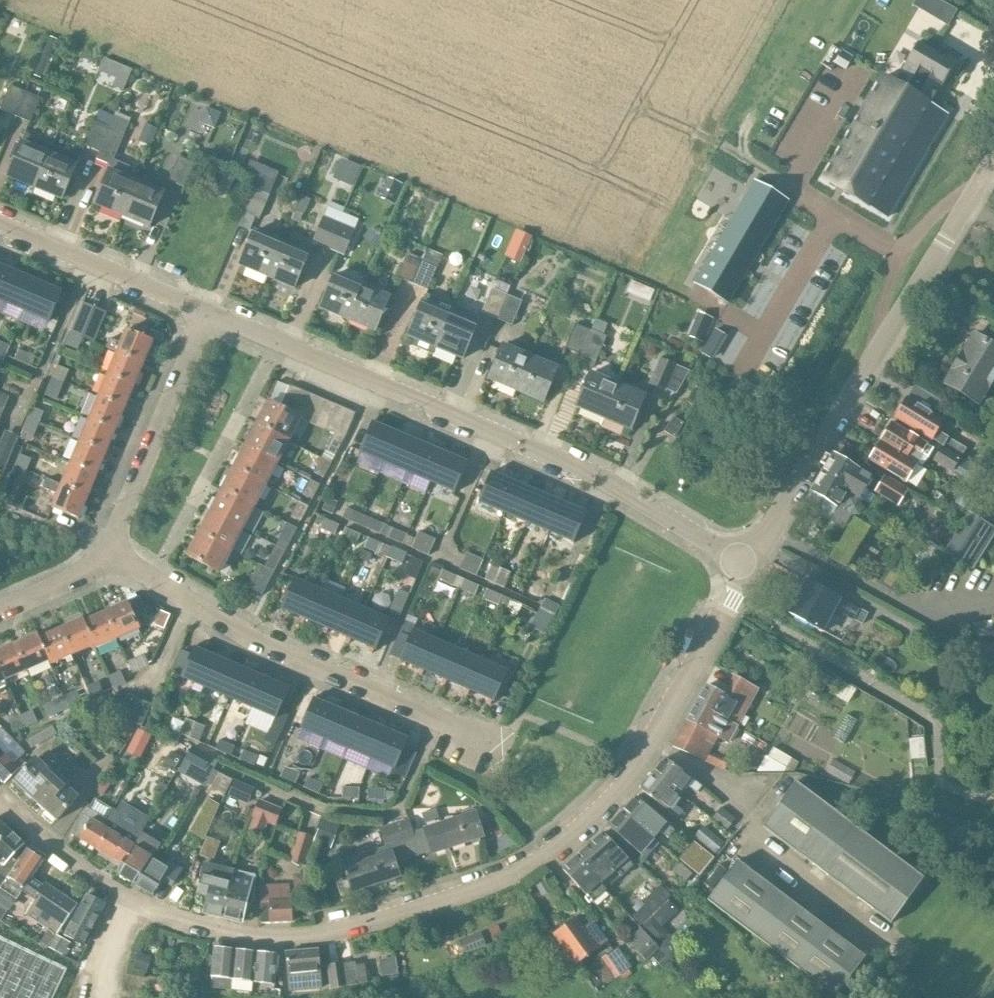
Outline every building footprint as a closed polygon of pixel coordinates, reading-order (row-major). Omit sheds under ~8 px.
[(941,3),(933,16),(947,25),(955,11),(941,3)] [(57,39),(50,36),(34,75),(41,78),(48,61),(51,62),(53,56),(50,55),(57,39)] [(918,45),(895,83),(930,104),(942,83),(943,84),(954,66),(941,59),(943,56),(932,49),(930,52),(918,45)] [(122,66),(117,77),(113,86),(123,90),(126,81),(131,70),(122,66)] [(883,77),(822,180),(886,217),(947,114),(930,104),(895,83),(895,84),(883,77)] [(15,116),(26,93),(12,87),(1,111),(8,113),(15,116)] [(30,123),(41,99),(26,93),(15,116),(23,120),(30,123)] [(100,152),(113,120),(101,115),(98,123),(95,122),(85,146),(100,152)] [(120,175),(124,165),(114,160),(129,124),(114,117),(113,120),(100,152),(97,159),(111,166),(95,204),(122,216),(136,182),(120,175)] [(962,144),(968,133),(955,125),(948,136),(962,144)] [(144,130),(139,142),(151,146),(156,134),(144,130)] [(35,188),(49,155),(22,144),(8,177),(35,188)] [(62,199),(80,158),(53,146),(49,155),(35,188),(62,199)] [(183,188),(193,163),(179,157),(169,182),(183,188)] [(346,161),(337,180),(352,187),(361,167),(346,161)] [(259,219),(269,195),(266,194),(271,184),(258,179),(238,225),(250,231),(255,218),(259,219)] [(149,227),(163,194),(136,182),(122,216),(149,227)] [(754,182),(695,283),(728,302),(788,201),(754,182)] [(302,195),(297,207),(304,210),(309,198),(302,195)] [(328,249),(342,215),(327,209),(313,243),(328,249)] [(343,255),(357,221),(342,215),(328,249),(343,255)] [(267,277),(281,243),(254,232),(240,266),(267,277)] [(294,289),(308,255),(281,243),(267,277),(294,289)] [(428,290),(442,257),(427,250),(423,260),(412,284),(428,290)] [(412,284),(423,260),(408,253),(398,278),(412,284)] [(2,301),(14,272),(0,266),(0,300),(2,301)] [(14,272),(2,301),(25,311),(38,282),(18,273),(14,272)] [(348,320),(362,287),(335,275),(321,309),(348,320)] [(497,319),(507,295),(510,288),(495,281),(482,313),(497,319)] [(38,282),(25,311),(49,321),(48,322),(49,322),(62,291),(61,290),(61,291),(41,283),(38,282)] [(375,331),(389,298),(362,287),(348,320),(375,331)] [(422,302),(408,336),(435,347),(453,305),(426,294),(422,302)] [(511,325),(522,301),(507,295),(497,319),(511,325)] [(83,303),(70,334),(71,335),(82,339),(92,343),(106,312),(83,303)] [(453,305),(435,347),(462,359),(476,325),(480,317),(453,305)] [(703,324),(696,339),(702,341),(712,319),(700,314),(697,321),(703,324)] [(597,361),(607,337),(604,336),(608,327),(595,321),(591,331),(581,355),(597,361)] [(581,355),(591,331),(576,324),(566,349),(581,355)] [(143,364),(153,342),(126,330),(116,353),(143,364)] [(993,376),(993,347),(974,334),(944,383),(977,403),(993,376)] [(77,351),(82,339),(71,335),(66,347),(77,351)] [(10,348),(0,344),(0,355),(0,354),(6,357),(10,348)] [(517,391),(531,357),(503,346),(489,380),(517,391)] [(30,367),(34,358),(18,351),(14,360),(30,367)] [(134,386),(143,364),(116,353),(107,375),(134,386)] [(544,402),(558,369),(531,357),(517,391),(544,402)] [(666,389),(676,393),(693,365),(680,359),(676,367),(660,360),(650,384),(665,390),(666,389)] [(64,383),(69,371),(58,367),(53,379),(64,383)] [(604,419),(618,385),(592,374),(577,407),(604,419)] [(125,408),(134,386),(107,375),(98,397),(125,408)] [(59,395),(64,383),(53,379),(48,391),(59,395)] [(631,430),(645,396),(618,385),(604,419),(631,430)] [(292,415),(302,391),(290,386),(281,409),(292,415)] [(693,406),(702,391),(696,387),(687,402),(693,406)] [(302,421),(312,395),(302,391),(292,415),(301,419),(300,420),(302,421)] [(312,425),(323,400),(312,395),(302,421),(312,425)] [(116,430),(125,408),(98,397),(89,419),(116,430)] [(937,431),(943,421),(907,399),(895,418),(921,434),(922,434),(931,440),(931,441),(958,458),(964,448),(937,431)] [(323,430),(334,404),(323,400),(312,425),(323,430)] [(289,441),(300,420),(301,419),(292,415),(281,409),(269,403),(257,425),(289,441)] [(334,434),(345,409),(334,404),(323,430),(334,434)] [(38,424),(43,412),(32,407),(27,420),(38,424)] [(345,439),(356,413),(345,409),(334,434),(335,435),(345,439)] [(675,438),(684,423),(673,417),(665,431),(675,438)] [(106,452),(116,430),(89,419),(80,441),(106,452)] [(33,436),(38,424),(27,420),(22,431),(33,436)] [(372,421),(359,452),(359,453),(360,452),(383,462),(396,432),(377,424),(373,423),(372,423),(373,422),(372,421)] [(933,450),(917,440),(918,440),(892,423),(880,442),(917,464),(923,455),(928,458),(933,450)] [(277,463),(289,441),(257,425),(245,446),(277,463)] [(18,437),(5,431),(0,444),(0,476),(2,477),(18,437)] [(396,432),(383,462),(407,472),(419,442),(400,434),(396,433),(396,432)] [(336,457),(345,439),(335,435),(326,452),(336,457)] [(97,475),(106,452),(80,441),(70,464),(97,475)] [(419,442),(407,472),(430,482),(443,452),(423,444),(420,442),(419,442)] [(917,464),(880,442),(869,460),(895,476),(895,475),(906,482),(917,464)] [(266,485),(277,463),(245,446),(234,468),(266,485)] [(959,459),(939,447),(933,457),(954,469),(959,459)] [(443,452),(430,482),(453,491),(453,492),(454,493),(467,462),(466,461),(466,462),(446,454),(443,452)] [(27,472),(32,460),(21,455),(16,467),(27,472)] [(872,478),(834,455),(823,472),(850,487),(847,492),(860,499),(872,478)] [(324,479),(332,464),(322,459),(314,473),(324,479)] [(88,497),(97,475),(70,464),(61,486),(88,497)] [(22,484),(27,472),(16,467),(11,479),(22,484)] [(254,507),(266,485),(234,468),(222,490),(254,507)] [(860,499),(847,492),(850,487),(823,472),(805,503),(830,518),(830,519),(844,527),(851,515),(859,515),(863,508),(859,502),(860,500),(861,501),(862,500),(860,499)] [(504,513),(516,484),(492,474),(480,503),(504,513)] [(895,501),(902,489),(885,479),(878,491),(895,501)] [(79,519),(88,497),(61,486),(46,480),(43,487),(58,493),(52,508),(79,519)] [(312,500),(320,486),(310,481),(303,495),(312,500)] [(528,523),(540,494),(516,484),(504,513),(528,523)] [(243,529),(254,507),(222,490),(211,512),(243,529)] [(551,532),(562,504),(540,494),(528,523),(551,532)] [(328,498),(322,510),(333,514),(338,502),(328,498)] [(301,522),(309,508),(299,503),(291,517),(301,522)] [(574,542),(586,513),(562,504),(551,532),(574,542)] [(961,522),(966,514),(955,507),(950,515),(961,522)] [(357,523),(361,514),(345,508),(341,517),(357,523)] [(231,551),(243,529),(211,512),(199,534),(231,551)] [(993,534),(993,528),(968,512),(955,532),(946,547),(943,551),(971,569),(993,534)] [(334,534),(338,524),(323,518),(319,527),(334,534)] [(380,533),(384,524),(368,518),(364,527),(380,533)] [(939,521),(929,536),(946,547),(955,532),(939,521)] [(289,544),(297,530),(288,524),(280,539),(289,544)] [(403,543),(407,534),(391,527),(387,537),(403,543)] [(358,543),(362,534),(346,528),(342,537),(358,543)] [(428,554),(435,539),(417,531),(411,547),(428,554)] [(219,573),(231,551),(199,534),(187,556),(219,573)] [(380,553),(384,544),(369,537),(365,547),(380,553)] [(278,566),(285,552),(276,546),(268,561),(278,566)] [(404,563),(408,554),(392,547),(388,557),(404,563)] [(476,575),(482,559),(465,552),(459,567),(476,575)] [(503,586),(510,571),(491,563),(485,578),(503,586)] [(262,596),(274,573),(258,565),(246,588),(262,596)] [(891,566),(879,583),(894,592),(905,574),(891,566)] [(455,585),(459,576),(443,569),(439,579),(455,585)] [(476,594),(480,585),(465,579),(461,588),(476,594)] [(820,627),(836,597),(825,591),(825,590),(806,580),(789,613),(808,623),(809,621),(820,627)] [(307,620),(319,591),(295,581),(283,609),(307,620)] [(499,604),(503,595),(488,588),(484,598),(499,604)] [(329,629),(341,601),(319,591),(307,620),(329,629)] [(554,616),(559,606),(546,599),(541,609),(554,616)] [(352,639),(364,611),(341,601),(329,629),(352,639)] [(140,629),(128,602),(106,612),(118,639),(140,629)] [(546,634),(555,616),(554,616),(541,609),(532,626),(546,634)] [(384,631),(388,621),(387,621),(364,611),(352,639),(376,649),(384,631)] [(118,639),(106,612),(85,622),(83,619),(83,620),(96,648),(118,639)] [(390,612),(387,621),(388,621),(384,631),(392,635),(400,616),(390,612)] [(96,648),(83,620),(61,629),(73,656),(93,647),(95,649),(96,648)] [(73,656),(61,629),(38,639),(49,662),(50,666),(73,656)] [(425,670),(437,642),(413,632),(401,660),(425,670)] [(38,639),(37,636),(15,645),(27,672),(49,662),(38,639)] [(448,680),(460,652),(437,642),(425,670),(448,680)] [(15,645),(0,652),(0,669),(5,681),(27,672),(15,645)] [(206,688),(218,660),(194,650),(182,678),(206,688)] [(471,690),(483,662),(460,652),(448,680),(471,690)] [(149,667),(144,656),(129,663),(134,674),(149,667)] [(228,698),(240,669),(218,660),(206,688),(228,698)] [(495,700),(507,672),(483,662),(471,690),(495,700)] [(251,708),(264,680),(240,669),(228,698),(251,708)] [(126,684),(121,673),(110,678),(115,689),(126,684)] [(728,742),(757,689),(734,676),(724,695),(706,685),(687,719),(728,742)] [(287,690),(264,680),(251,708),(275,718),(280,706),(287,690)] [(104,694),(99,683),(87,687),(92,699),(104,694)] [(81,703),(76,692),(64,697),(69,708),(81,703)] [(130,722),(139,700),(127,695),(118,717),(130,722)] [(142,727),(152,705),(139,700),(130,722),(138,725),(142,727)] [(59,713),(54,701),(42,706),(47,718),(59,713)] [(324,739),(336,711),(313,701),(300,729),(324,739)] [(289,710),(280,706),(275,718),(266,740),(275,744),(289,710)] [(37,722),(32,711),(21,716),(26,727),(37,722)] [(347,749),(359,721),(336,711),(324,739),(347,749)] [(26,727),(21,716),(9,721),(14,732),(26,727)] [(188,740),(194,724),(185,720),(178,736),(188,740)] [(371,759),(383,731),(359,721),(347,749),(371,759)] [(30,748),(56,733),(52,724),(26,738),(30,748)] [(197,744),(204,728),(194,724),(188,740),(197,744)] [(138,730),(127,752),(139,758),(150,737),(138,730)] [(394,769),(406,741),(383,731),(371,759),(394,769)] [(0,736),(0,780),(4,785),(26,765),(0,736)] [(230,758),(234,749),(219,742),(215,751),(230,758)] [(184,757),(177,769),(198,782),(206,769),(208,771),(214,758),(192,748),(186,758),(184,757)] [(172,750),(163,765),(173,771),(182,757),(172,750)] [(253,768),(257,759),(242,752),(238,761),(253,768)] [(36,801),(57,777),(36,758),(14,782),(36,801)] [(701,786),(665,759),(652,775),(681,796),(688,787),(696,793),(701,786)] [(294,786),(298,776),(283,770),(279,779),(294,786)] [(674,805),(681,796),(652,775),(641,790),(678,818),(683,811),(674,805)] [(57,820),(78,796),(57,777),(36,801),(57,820)] [(317,796),(321,786),(306,780),(302,789),(317,796)] [(100,782),(94,791),(102,796),(108,787),(100,782)] [(248,800),(252,789),(236,782),(232,793),(248,800)] [(925,879),(797,783),(763,828),(891,924),(925,879)] [(359,800),(360,790),(343,789),(343,799),(359,800)] [(369,790),(368,801),(385,801),(394,802),(395,794),(385,793),(385,791),(369,790)] [(666,823),(634,797),(621,812),(658,843),(657,842),(663,835),(668,838),(674,831),(665,824),(666,823)] [(209,800),(190,831),(203,839),(218,805),(209,800)] [(275,825),(281,810),(259,801),(252,816),(254,817),(250,829),(261,834),(266,822),(275,825)] [(737,821),(721,808),(713,818),(729,831),(737,821)] [(96,848),(111,823),(88,809),(73,834),(96,848)] [(658,843),(621,812),(609,827),(645,858),(658,843)] [(483,838),(475,813),(412,834),(408,820),(396,824),(408,859),(431,851),(432,855),(483,838)] [(494,818),(484,825),(491,834),(494,831),(499,836),(504,832),(494,818)] [(133,845),(141,831),(123,821),(119,828),(111,823),(96,848),(122,864),(123,864),(133,845)] [(329,848),(338,827),(323,821),(315,842),(329,848)] [(9,831),(0,823),(0,841),(9,831)] [(408,859),(396,824),(380,829),(387,848),(369,854),(371,860),(344,869),(352,893),(399,878),(395,863),(408,859)] [(724,843),(703,825),(694,837),(715,854),(724,843)] [(10,859),(24,843),(9,831),(0,841),(0,885),(15,864),(10,859)] [(577,857),(577,858),(601,884),(615,871),(621,877),(633,865),(628,860),(603,833),(577,857)] [(304,865),(313,838),(298,834),(289,860),(304,865)] [(697,878),(715,857),(698,843),(681,864),(693,874),(697,878)] [(172,885),(182,869),(169,862),(167,865),(160,861),(169,848),(162,844),(154,858),(138,886),(154,895),(163,880),(172,885)] [(138,886),(154,858),(133,845),(123,864),(122,864),(117,873),(138,886)] [(16,900),(43,861),(27,849),(2,886),(2,887),(0,889),(16,900)] [(601,884),(577,858),(563,870),(593,903),(606,891),(600,885),(601,884)] [(866,958),(738,861),(708,901),(836,997),(866,958)] [(201,875),(197,894),(208,897),(204,913),(225,918),(237,872),(233,871),(203,863),(200,875),(201,875)] [(693,874),(681,864),(674,871),(686,882),(693,874)] [(250,905),(253,893),(255,876),(237,872),(225,918),(242,922),(246,904),(250,905)] [(296,874),(294,880),(294,888),(309,887),(308,873),(296,874)] [(41,925),(61,895),(46,884),(26,914),(41,925)] [(291,922),(290,885),(259,887),(261,924),(291,922)] [(654,912),(671,896),(661,886),(644,902),(646,904),(654,912)] [(63,926),(77,905),(61,895),(41,925),(56,935),(63,925),(63,926)] [(70,922),(63,935),(82,946),(104,905),(87,895),(72,923),(70,922)] [(679,911),(670,901),(643,925),(659,943),(669,933),(662,926),(679,911)] [(640,925),(654,912),(646,904),(632,916),(640,925)] [(576,965),(608,942),(593,921),(583,928),(576,919),(554,935),(576,965)] [(450,922),(435,928),(440,941),(455,935),(450,922)] [(466,953),(486,945),(481,932),(461,940),(466,953)] [(65,967),(0,936),(0,997),(51,997),(65,967)] [(56,936),(49,948),(61,954),(67,942),(56,936)] [(659,949),(652,940),(638,952),(646,961),(659,949)] [(211,978),(210,990),(231,991),(232,980),(235,951),(214,949),(211,978)] [(631,968),(617,949),(607,956),(621,975),(631,968)] [(253,982),(256,953),(235,951),(232,980),(253,982)] [(322,989),(318,951),(286,953),(290,992),(322,989)] [(138,952),(132,967),(145,972),(151,957),(138,952)] [(659,952),(652,958),(660,968),(668,961),(659,952)] [(275,985),(278,956),(256,953),(253,982),(275,985)] [(357,986),(355,964),(342,966),(342,965),(328,967),(331,990),(357,986)]
